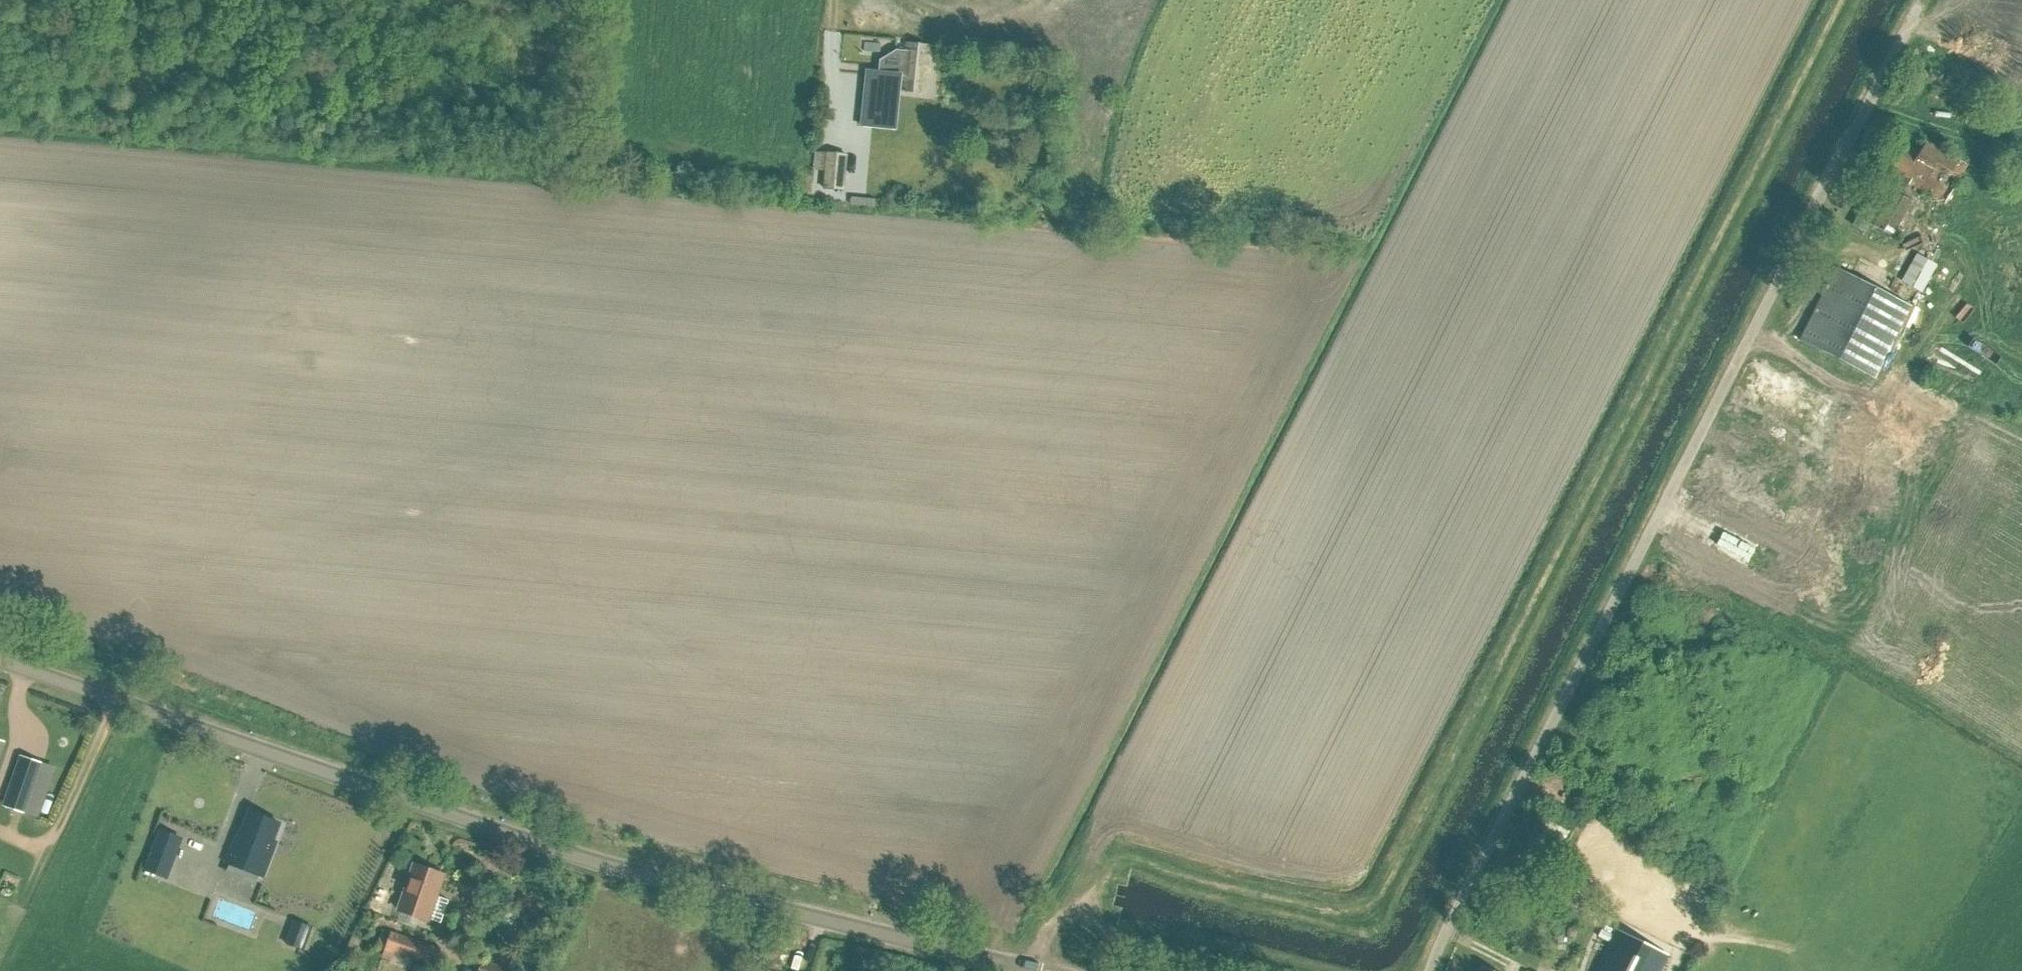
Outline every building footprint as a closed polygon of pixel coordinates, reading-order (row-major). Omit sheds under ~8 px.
[(872,54),(873,40),(853,37),(851,52),(872,54)] [(874,39),(873,40),(872,54),(892,57),(889,78),(902,80),(901,87),(906,87),(906,92),(922,94),(924,72),(929,73),(932,46),(893,42),(893,41),(874,39)] [(1968,165),(1927,142),(1919,156),(1902,146),(1887,172),(1945,205),(1968,165)] [(814,152),(813,170),(825,171),(823,190),(845,191),(847,154),(814,152)] [(1893,237),(1914,201),(1894,190),(1873,226),(1893,237)] [(1921,292),(1935,264),(1918,255),(1903,282),(1921,292)] [(1874,380),(1911,309),(1841,271),(1803,342),(1874,380)] [(1715,390),(1723,373),(1715,370),(1707,386),(1715,390)] [(1706,534),(1704,543),(1725,547),(1727,538),(1706,534)] [(4,805),(26,813),(43,763),(21,756),(4,805)] [(280,823),(250,811),(240,838),(236,836),(227,863),(264,877),(277,842),(273,841),(280,823)] [(183,838),(160,829),(152,849),(176,858),(183,838)] [(146,866),(151,850),(130,842),(124,858),(146,866)] [(415,864),(399,909),(429,920),(430,919),(441,923),(449,900),(438,896),(445,875),(415,864)] [(316,928),(297,921),(288,945),(307,952),(316,928)] [(1668,957),(1617,931),(1597,970),(1661,970),(1668,957)] [(391,932),(386,947),(431,963),(436,948),(391,932)] [(486,961),(482,960),(478,970),(513,970),(486,961)]
